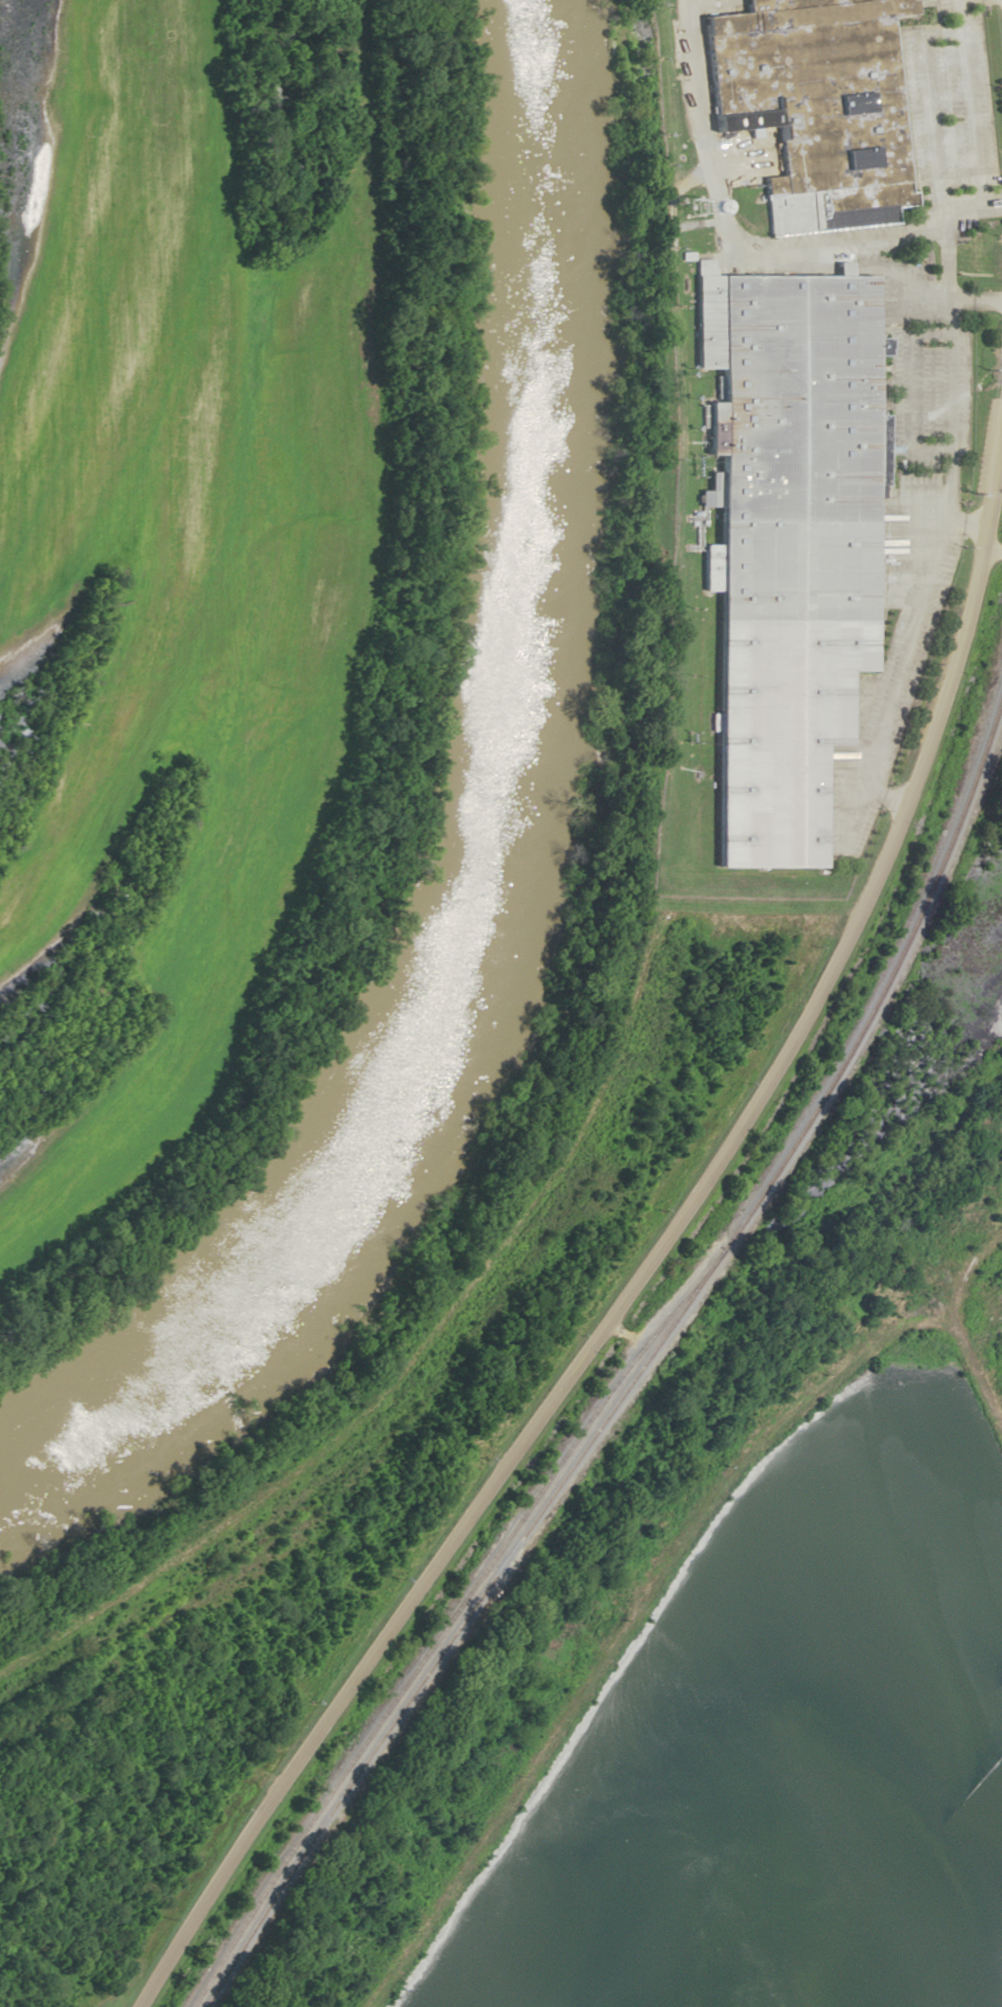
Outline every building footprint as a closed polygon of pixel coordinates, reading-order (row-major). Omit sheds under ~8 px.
[(744,14),(702,18),(713,130),(777,124),(782,176),(764,178),(769,235),(898,222),(896,206),(911,204),(892,19),(918,16),(917,0),(743,0),(744,14)] [(874,273),(875,670),(849,670),(849,743),(820,743),(821,865),(717,866),(715,369),(693,369),(693,274),(874,273)]
